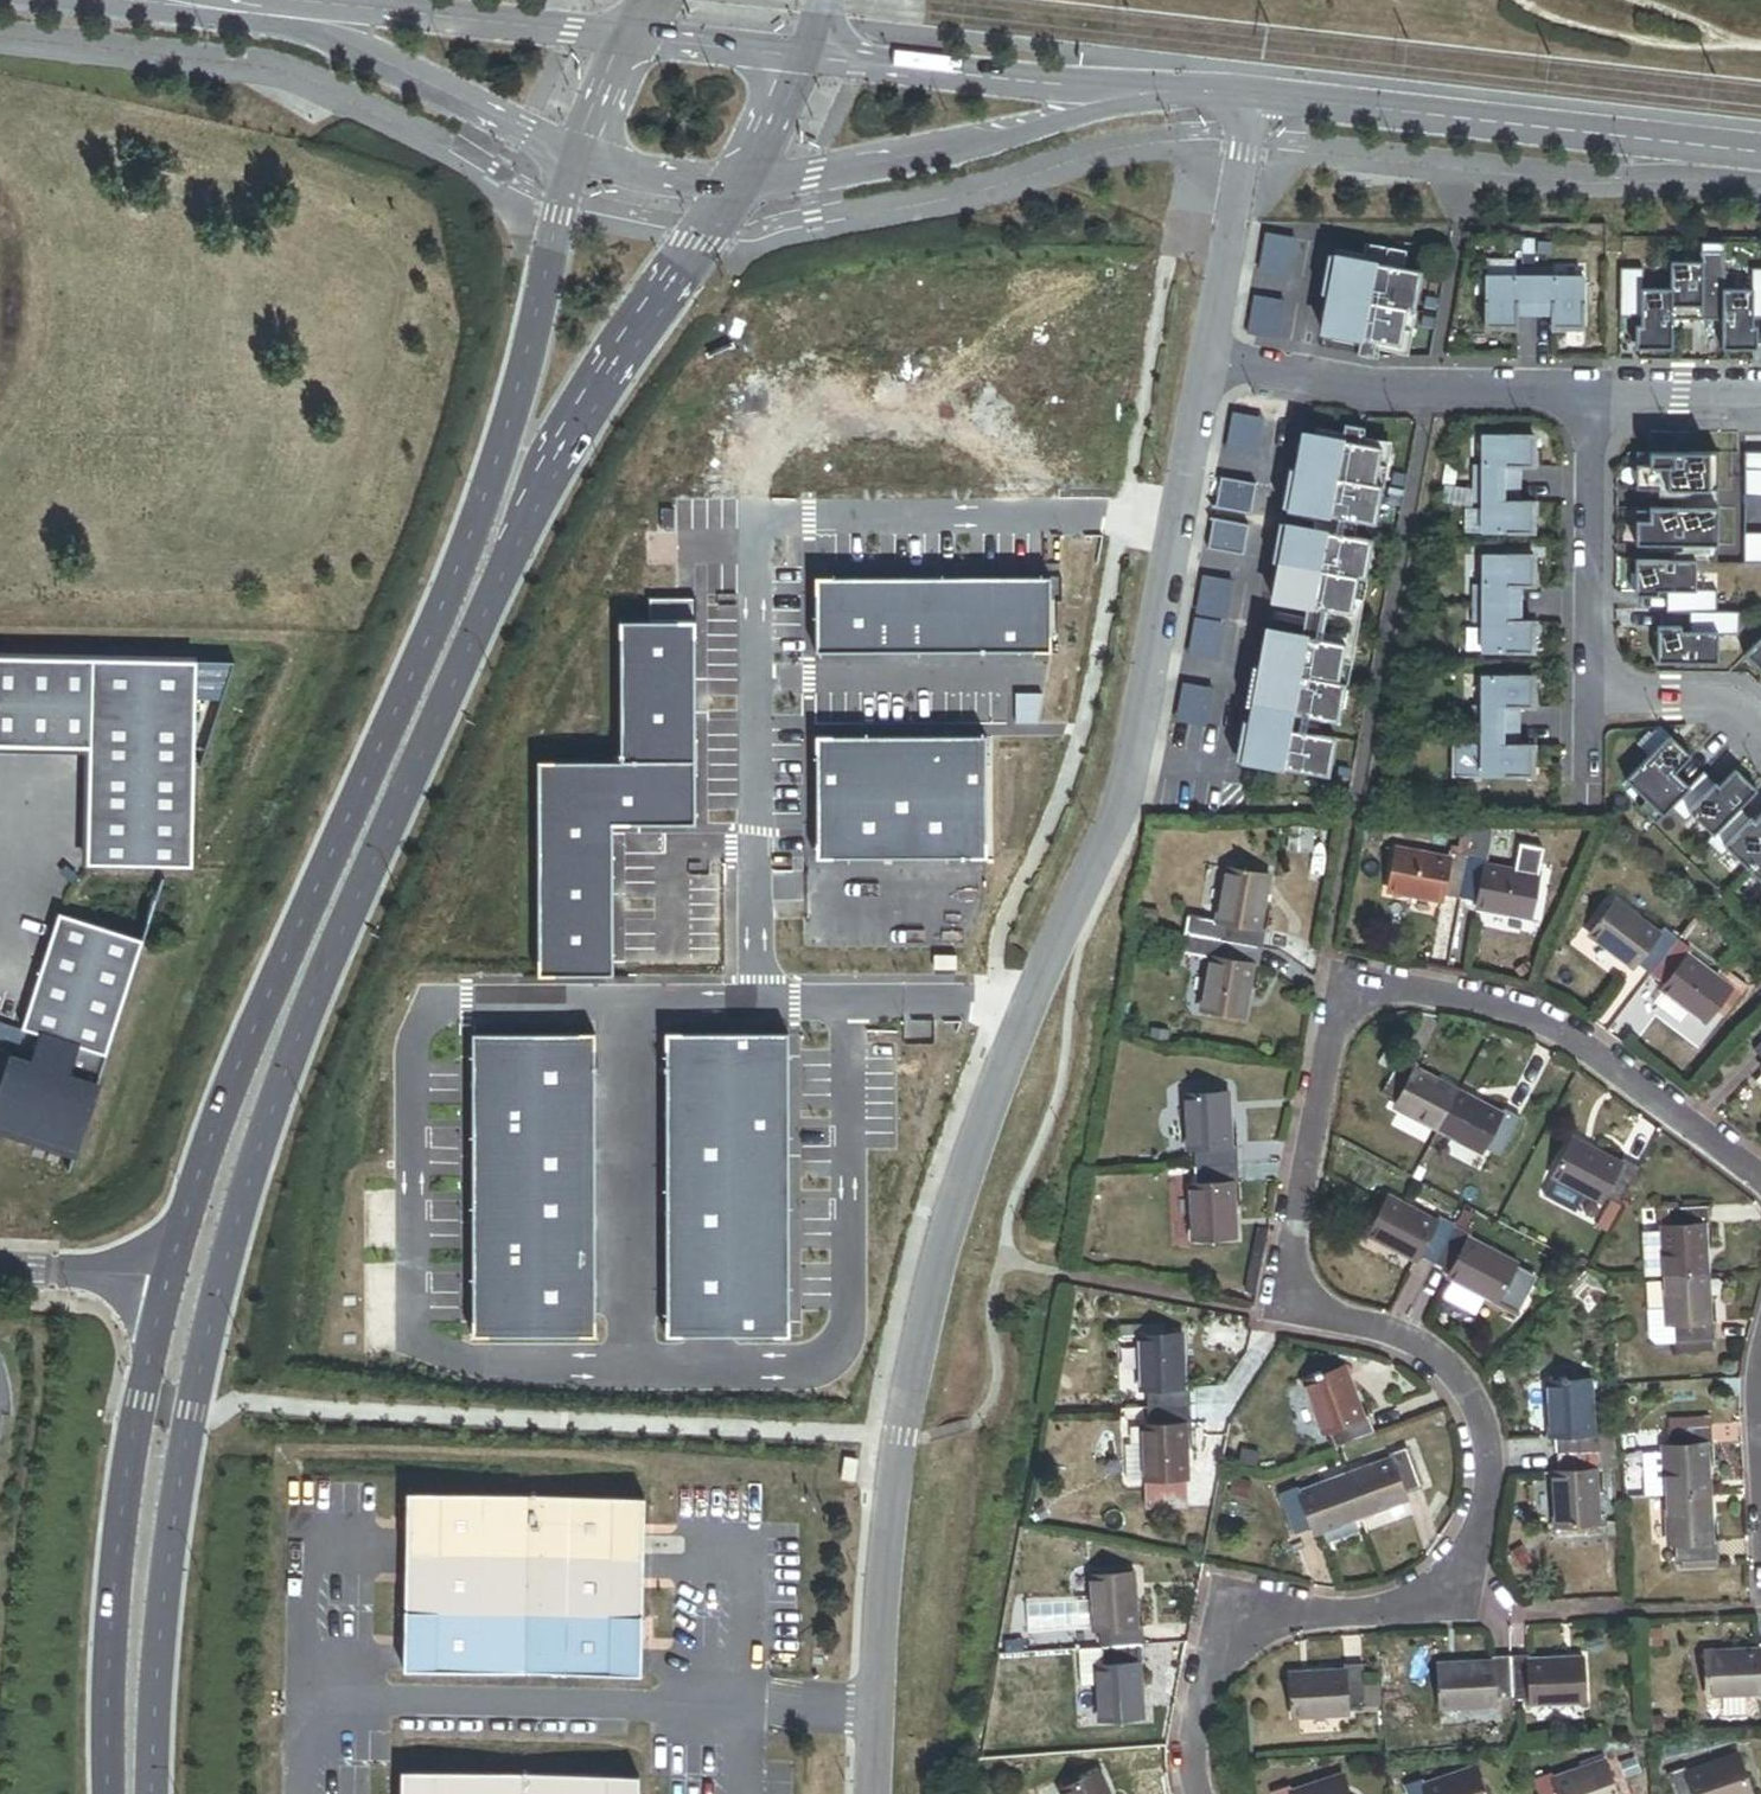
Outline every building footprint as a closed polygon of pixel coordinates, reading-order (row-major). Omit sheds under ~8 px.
[(1626,272),(1626,319),(1648,319),(1648,351),(1680,352),(1680,322),(1730,322),(1730,350),(1760,351),(1760,321),(1760,271),(1756,271),(1756,292),(1729,291),(1729,244),(1708,244),(1707,263),(1681,263),(1680,291),(1648,291),(1648,272),(1626,272)] [(1402,284),(1408,253),(1378,248),(1375,266),(1335,259),(1328,297),(1337,299),(1334,313),(1329,312),(1325,334),(1402,348),(1413,286),(1402,284)] [(1543,330),(1572,331),(1572,280),(1477,280),(1477,332),(1505,331),(1506,314),(1542,316),(1543,330)] [(1265,424),(1234,417),(1227,452),(1258,459),(1265,424)] [(1362,447),(1365,431),(1346,427),(1343,444),(1362,447)] [(1252,727),(1246,763),(1325,777),(1329,751),(1318,750),(1323,721),(1325,710),(1336,711),(1347,647),(1328,644),(1333,613),(1352,616),(1359,580),(1367,581),(1374,544),(1355,541),(1360,513),(1372,515),(1382,451),(1362,447),(1343,444),(1305,437),(1301,457),(1309,459),(1306,475),(1298,474),(1292,512),(1330,519),(1327,535),(1289,528),(1282,567),(1290,568),(1287,585),(1279,583),(1276,604),(1325,612),(1319,643),(1270,634),(1266,654),(1274,656),(1271,674),(1262,672),(1256,710),(1296,717),(1293,734),(1252,727)] [(1474,537),(1532,537),(1530,503),(1498,502),(1501,470),(1533,471),(1533,437),(1472,438),(1473,469),(1467,469),(1468,509),(1474,510),(1474,537)] [(1707,441),(1646,440),(1646,448),(1635,448),(1635,482),(1708,481),(1707,441)] [(1746,455),(1746,498),(1760,499),(1760,455),(1746,455)] [(1258,487),(1222,481),(1217,511),(1252,517),(1258,487)] [(1646,512),(1635,511),(1635,539),(1718,540),(1718,500),(1646,499),(1646,512)] [(1245,559),(1250,529),(1215,522),(1209,551),(1245,559)] [(1745,534),(1745,565),(1760,565),(1760,534),(1745,534)] [(1030,554),(824,554),(824,632),(1030,632),(1030,554)] [(1694,555),(1634,554),(1633,592),(1659,593),(1659,587),(1696,589),(1694,555)] [(1529,559),(1472,560),(1474,591),(1462,591),(1462,627),(1469,628),(1470,657),(1531,660),(1532,623),(1512,623),(1514,590),(1529,590),(1529,559)] [(1236,587),(1205,579),(1196,614),(1227,622),(1236,587)] [(1681,621),(1656,621),(1655,661),(1718,660),(1717,627),(1682,626),(1681,621)] [(1220,664),(1228,629),(1197,622),(1189,656),(1220,664)] [(1746,650),(1760,667),(1760,634),(1746,650)] [(199,663),(0,659),(0,749),(92,751),(89,868),(195,869),(197,769),(199,663)] [(203,769),(237,664),(199,663),(197,769),(203,769)] [(1449,746),(1448,782),(1527,785),(1528,750),(1497,748),(1497,713),(1526,713),(1527,681),(1474,681),(1473,692),(1467,692),(1467,710),(1473,709),(1474,748),(1449,746)] [(1217,696),(1186,687),(1177,722),(1208,730),(1217,696)] [(987,730),(812,734),(815,858),(990,854),(987,730)] [(1691,753),(1668,732),(1623,778),(1662,816),(1690,785),(1674,771),(1691,753)] [(1757,787),(1735,765),(1718,782),(1714,779),(1685,809),(1713,835),(1757,787)] [(1760,853),(1760,811),(1755,818),(1751,814),(1722,843),(1746,867),(1760,853)] [(1454,848),(1453,853),(1470,857),(1474,834),(1477,821),(1467,821),(1461,849),(1454,848)] [(1315,831),(1289,831),(1289,849),(1315,849),(1315,831)] [(1470,857),(1462,900),(1479,903),(1478,908),(1534,918),(1542,875),(1486,865),(1486,860),(1492,837),(1474,834),(1470,857)] [(1462,900),(1470,857),(1453,853),(1452,859),(1397,849),(1390,892),(1444,902),(1445,897),(1462,900)] [(1746,867),(1760,881),(1760,853),(1746,867)] [(1224,924),(1221,941),(1263,948),(1266,931),(1260,930),(1270,877),(1228,869),(1218,923),(1224,924)] [(1653,976),(1679,942),(1665,931),(1662,936),(1618,903),(1592,937),(1636,971),(1639,966),(1653,976)] [(146,942),(61,915),(24,1031),(26,1032),(43,1037),(34,1066),(15,1060),(0,1107),(0,1121),(81,1147),(146,942)] [(1263,948),(1221,941),(1218,959),(1212,958),(1202,1012),(1245,1019),(1254,967),(1260,968),(1263,948)] [(1694,953),(1679,942),(1653,976),(1668,987),(1664,992),(1666,993),(1692,1013),(1706,1023),(1732,989),(1691,958),(1694,953)] [(1692,1013),(1666,993),(1656,1005),(1683,1025),(1692,1013)] [(26,1032),(24,1031),(0,1024),(0,1039),(21,1046),(26,1032)] [(472,1330),(593,1330),(593,1030),(472,1030),(472,1330)] [(785,1032),(666,1031),(665,1332),(783,1332),(785,1032)] [(1439,1130),(1458,1092),(1417,1071),(1419,1066),(1403,1057),(1384,1095),(1400,1104),(1398,1109),(1439,1130)] [(1504,1116),(1458,1092),(1439,1130),(1483,1154),(1486,1149),(1503,1157),(1522,1119),(1507,1111),(1504,1116)] [(1186,1097),(1190,1169),(1240,1166),(1238,1149),(1232,1149),(1229,1095),(1186,1097)] [(1621,1206),(1641,1168),(1626,1161),(1623,1166),(1575,1142),(1555,1178),(1603,1204),(1606,1199),(1621,1206)] [(1240,1166),(1190,1169),(1194,1240),(1236,1238),(1234,1184),(1241,1183),(1240,1166)] [(1420,1257),(1437,1265),(1456,1227),(1439,1218),(1437,1224),(1391,1200),(1372,1236),(1418,1260),(1420,1257)] [(1666,1276),(1709,1274),(1706,1226),(1712,1226),(1711,1207),(1668,1209),(1668,1228),(1664,1228),(1664,1235),(1666,1276)] [(1668,1228),(1668,1209),(1659,1210),(1660,1234),(1664,1235),(1664,1228),(1668,1228)] [(1456,1227),(1437,1265),(1453,1274),(1452,1277),(1498,1301),(1516,1265),(1471,1242),(1475,1236),(1456,1227)] [(1660,1234),(1647,1235),(1649,1277),(1666,1276),(1664,1235),(1660,1234)] [(1712,1323),(1709,1274),(1666,1276),(1669,1311),(1669,1325),(1674,1324),(1676,1344),(1719,1341),(1717,1323),(1712,1323)] [(1669,1311),(1650,1312),(1652,1339),(1658,1344),(1676,1344),(1674,1324),(1669,1325),(1669,1311)] [(1148,1390),(1149,1407),(1192,1405),(1191,1389),(1185,1389),(1183,1335),(1140,1337),(1142,1373),(1143,1391),(1148,1390)] [(1140,1337),(1123,1338),(1125,1373),(1142,1373),(1140,1337)] [(1,1430),(2,1421),(11,1423),(12,1416),(11,1410),(11,1402),(10,1394),(9,1386),(8,1380),(7,1373),(4,1367),(3,1361),(0,1355),(0,1354),(0,1439),(1,1430)] [(1336,1449),(1376,1434),(1370,1418),(1364,1420),(1346,1370),(1306,1384),(1325,1435),(1331,1433),(1336,1449)] [(1557,1439),(1558,1457),(1602,1454),(1601,1436),(1596,1436),(1593,1382),(1549,1384),(1552,1438),(1557,1439)] [(1192,1405),(1149,1407),(1149,1427),(1144,1428),(1145,1444),(1146,1480),(1189,1478),(1187,1426),(1192,1426),(1192,1405)] [(1670,1421),(1671,1429),(1712,1427),(1711,1419),(1670,1421)] [(1669,1497),(1709,1495),(1706,1445),(1713,1444),(1712,1427),(1671,1429),(1668,1430),(1669,1449),(1666,1449),(1669,1497)] [(1601,1436),(1602,1454),(1616,1454),(1615,1435),(1601,1436)] [(1145,1444),(1128,1444),(1130,1480),(1146,1480),(1145,1444)] [(1347,1477),(1363,1518),(1408,1501),(1406,1496),(1422,1489),(1407,1450),(1390,1456),(1391,1460),(1347,1477)] [(1616,1454),(1602,1454),(1603,1472),(1621,1470),(1620,1453),(1616,1454)] [(1602,1454),(1558,1457),(1559,1474),(1554,1474),(1557,1527),(1601,1525),(1598,1472),(1603,1472),(1602,1454)] [(1318,1536),(1363,1518),(1347,1477),(1301,1495),(1298,1489),(1281,1496),(1297,1537),(1315,1530),(1318,1536)] [(411,1494),(406,1671),(642,1677),(646,1500),(411,1494)] [(1712,1542),(1709,1495),(1669,1497),(1671,1544),(1675,1544),(1676,1563),(1682,1563),(1718,1561),(1720,1561),(1719,1542),(1712,1542)] [(1718,1561),(1682,1563),(1682,1570),(1718,1569),(1718,1561)] [(1101,1630),(1102,1649),(1144,1647),(1143,1627),(1138,1628),(1135,1575),(1093,1578),(1096,1630),(1101,1630)] [(1759,1645),(1760,1652),(1707,1654),(1709,1696),(1760,1694),(1760,1645),(1759,1645)] [(1144,1647),(1102,1649),(1103,1667),(1098,1667),(1100,1687),(1102,1719),(1144,1717),(1141,1665),(1145,1665),(1144,1647)] [(1102,1649),(1081,1651),(1083,1688),(1100,1687),(1098,1667),(1103,1667),(1102,1649)] [(1530,1656),(1511,1657),(1513,1699),(1533,1698),(1533,1703),(1585,1701),(1583,1659),(1531,1661),(1530,1656)] [(1513,1699),(1511,1657),(1494,1657),(1494,1663),(1441,1666),(1443,1707),(1496,1705),(1495,1700),(1513,1699)] [(1345,1672),(1293,1676),(1296,1719),(1348,1715),(1348,1710),(1366,1709),(1380,1708),(1378,1686),(1365,1687),(1363,1665),(1344,1666),(1345,1672)] [(1739,1757),(1690,1774),(1688,1769),(1668,1776),(1674,1793),(1752,1793),(1739,1757)] [(1607,1764),(1555,1781),(1554,1775),(1535,1782),(1539,1793),(1618,1793),(1607,1764)] [(1476,1771),(1426,1789),(1424,1782),(1406,1788),(1408,1793),(1485,1793),(1476,1771)] [(640,1776),(401,1773),(401,1793),(640,1793),(640,1776)] [(1101,1775),(1064,1791),(1065,1793),(1110,1793),(1101,1775)] [(1343,1777),(1295,1793),(1292,1788),(1274,1793),(1349,1793),(1343,1777)]
